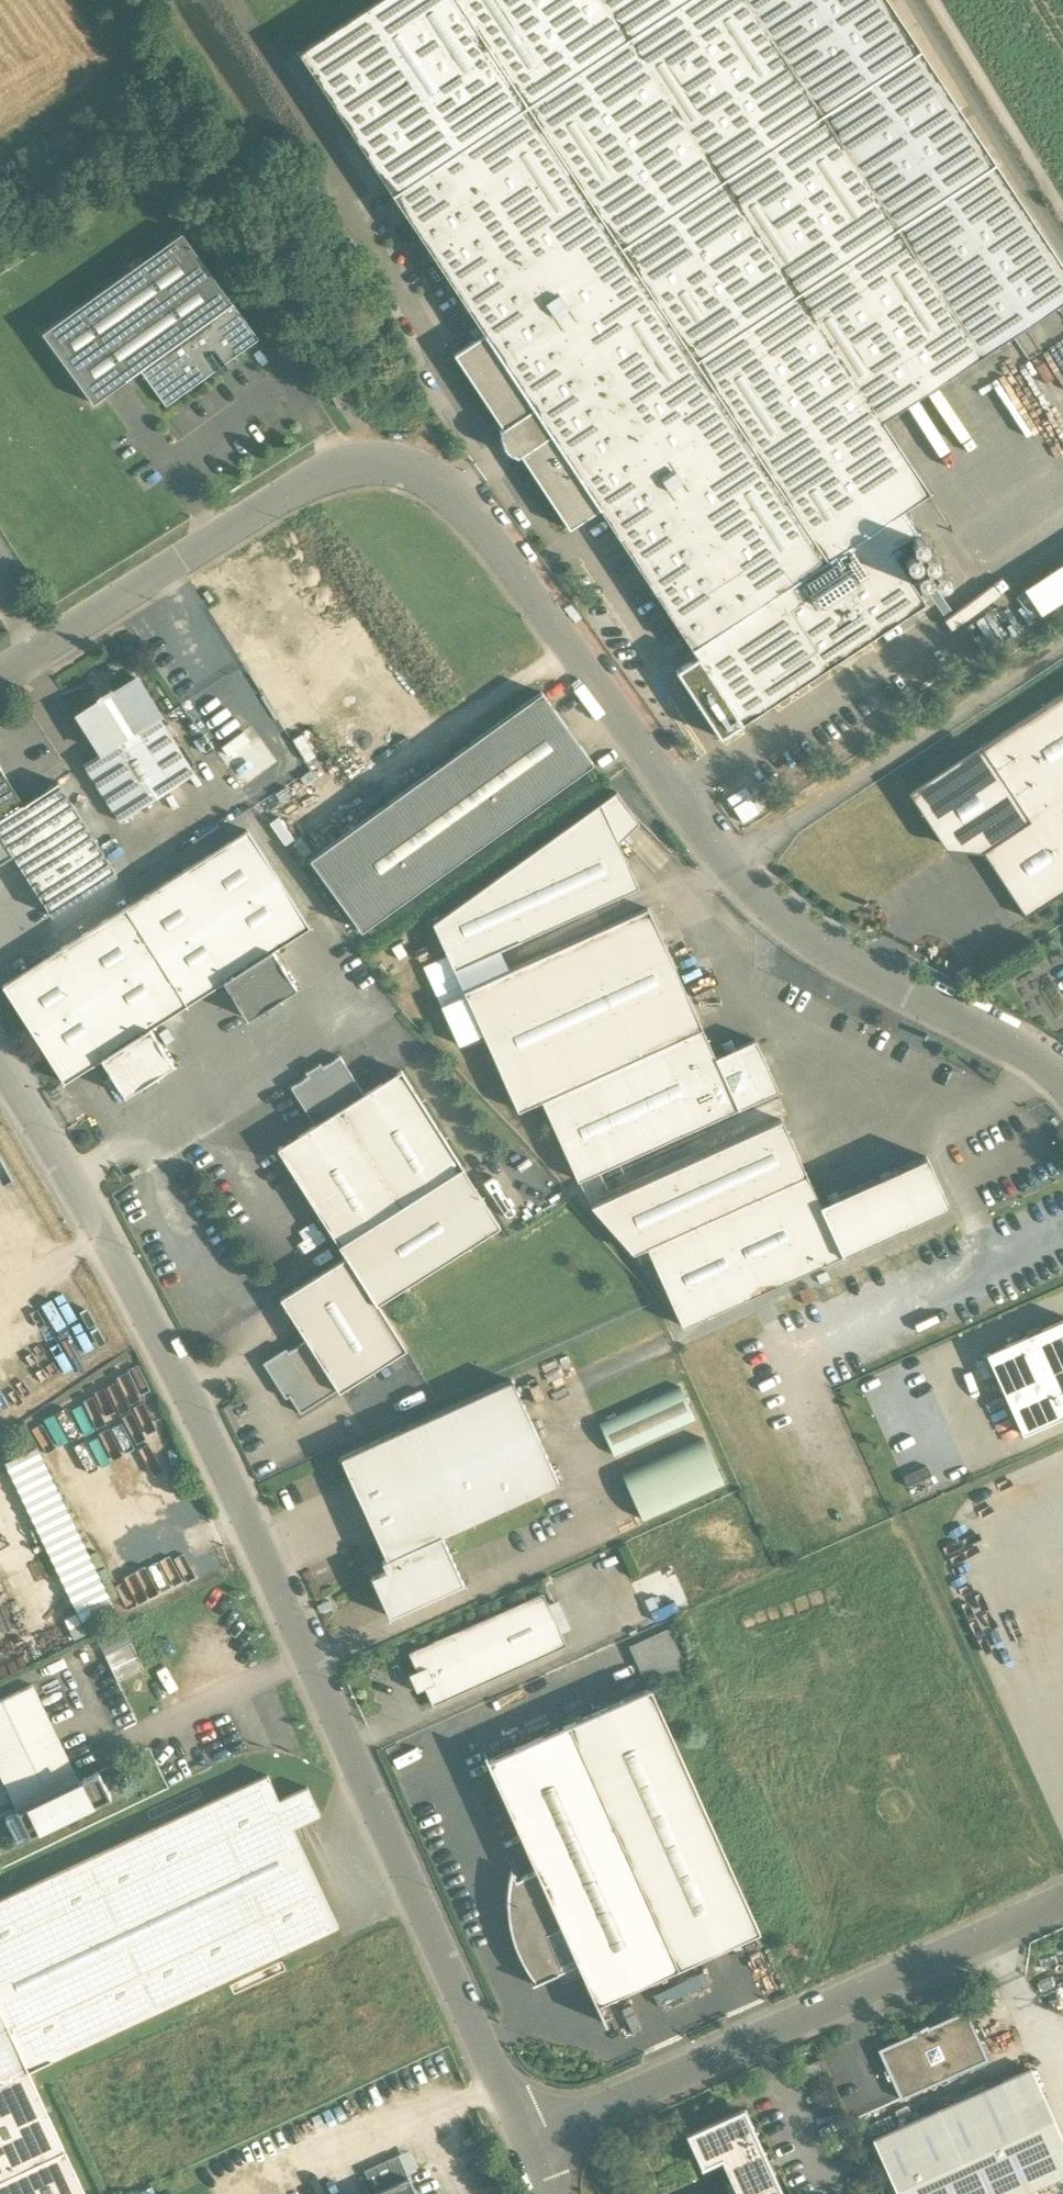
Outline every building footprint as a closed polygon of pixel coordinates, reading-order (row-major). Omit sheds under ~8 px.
[(299,54),(484,335),(454,356),(502,429),(499,431),(500,440),(503,448),(509,455),(517,459),(520,456),(569,530),(600,510),(741,725),(925,604),(889,550),(916,533),(901,511),(929,493),(882,422),(982,356),(981,356),(1062,302),(1062,269),(886,0),(380,0),(299,54)] [(181,234),(42,334),(93,405),(140,371),(166,407),(258,341),(232,305),(181,234)] [(347,390),(332,399),(338,409),(353,399),(347,390)] [(1024,590),(1041,615),(1062,600),(1062,564),(1024,590)] [(134,679),(112,693),(111,691),(98,699),(100,701),(78,715),(102,753),(103,754),(142,729),(159,718),(134,679)] [(541,693),(309,861),(361,932),(592,765),(541,693)] [(912,794),(947,847),(981,850),(1025,918),(1062,894),(1062,694),(912,794)] [(195,774),(159,718),(142,729),(177,786),(195,774)] [(177,786),(142,729),(103,754),(102,753),(83,765),(119,822),(177,786)] [(248,785),(283,759),(267,736),(259,742),(249,729),(221,749),(248,785)] [(23,806),(23,805),(0,770),(0,820),(23,806)] [(58,783),(23,805),(23,806),(0,820),(0,836),(51,916),(116,875),(58,783)] [(600,804),(433,924),(444,950),(454,971),(519,941),(520,941),(638,888),(600,804)] [(247,831),(2,986),(64,1083),(100,1060),(124,1097),(141,1086),(144,1090),(158,1081),(156,1077),(173,1066),(149,1029),(223,982),(247,1020),(264,1009),(266,1013),(281,1004),(278,1000),(296,989),(272,951),(308,928),(247,831)] [(464,992),(463,992),(479,1028),(517,1112),(541,1102),(701,1029),(647,909),(464,992)] [(455,972),(430,984),(455,1039),(479,1028),(463,992),(464,992),(455,972)] [(701,1029),(541,1102),(577,1182),(778,1091),(755,1040),(715,1058),(701,1029)] [(340,1058),(322,1069),(320,1065),(306,1074),(308,1078),(291,1089),(314,1126),(363,1095),(340,1058)] [(452,1152),(401,1072),(363,1095),(314,1126),(277,1150),(339,1246),(462,1168),(452,1152)] [(781,1121),(590,1207),(632,1254),(646,1248),(646,1247),(806,1175),(781,1121)] [(806,1175),(646,1247),(646,1248),(682,1327),(948,1207),(926,1157),(896,1171),(894,1167),(878,1174),(880,1178),(819,1206),(806,1175)] [(462,1168),(339,1246),(346,1257),(280,1300),(306,1341),(339,1392),(405,1350),(376,1304),(499,1226),(462,1168)] [(1062,1418),(1062,1319),(984,1353),(1020,1436),(1062,1418)] [(339,1392),(306,1341),(268,1365),(280,1382),(276,1385),(285,1399),(289,1397),(300,1414),(339,1392)] [(512,1381),(340,1458),(386,1561),(382,1562),(386,1571),(372,1578),(389,1617),(462,1584),(441,1537),(559,1483),(512,1381)] [(680,1388),(599,1424),(613,1456),(694,1419),(680,1388)] [(703,1439),(622,1476),(642,1520),(723,1483),(703,1439)] [(16,1458),(84,1617),(117,1603),(49,1444),(16,1458)] [(542,1594),(409,1654),(417,1672),(409,1675),(416,1692),(424,1688),(432,1706),(565,1646),(542,1594)] [(328,1601),(316,1606),(320,1614),(331,1609),(328,1601)] [(103,1640),(123,1679),(149,1666),(130,1627),(103,1640)] [(32,1686),(0,1701),(0,1775),(17,1811),(78,1782),(32,1686)] [(650,1689),(488,1761),(485,1754),(483,1755),(536,1871),(515,1880),(511,1871),(507,1900),(510,1929),(519,1957),(535,1982),(531,1984),(532,1985),(557,1974),(562,1971),(565,1978),(575,1974),(571,1967),(578,1964),(597,2004),(759,1932),(650,1689)] [(78,1782),(17,1811),(29,1836),(110,1797),(98,1772),(78,1782)] [(0,1901),(0,2014),(27,2072),(338,1927),(292,1829),(319,1816),(306,1788),(279,1801),(267,1776),(0,1901)] [(965,2010),(927,2027),(926,2025),(911,2032),(912,2034),(877,2050),(900,2099),(987,2060),(965,2010)] [(28,2074),(27,2072),(0,2014),(0,2193),(83,2193),(28,2074)] [(873,2140),(897,2193),(1022,2193),(1062,2176),(1062,2142),(1030,2069),(873,2140)] [(743,2110),(689,2135),(702,2165),(722,2156),(739,2193),(780,2193),(743,2110)] [(398,2158),(365,2173),(375,2193),(415,2193),(398,2158)]
